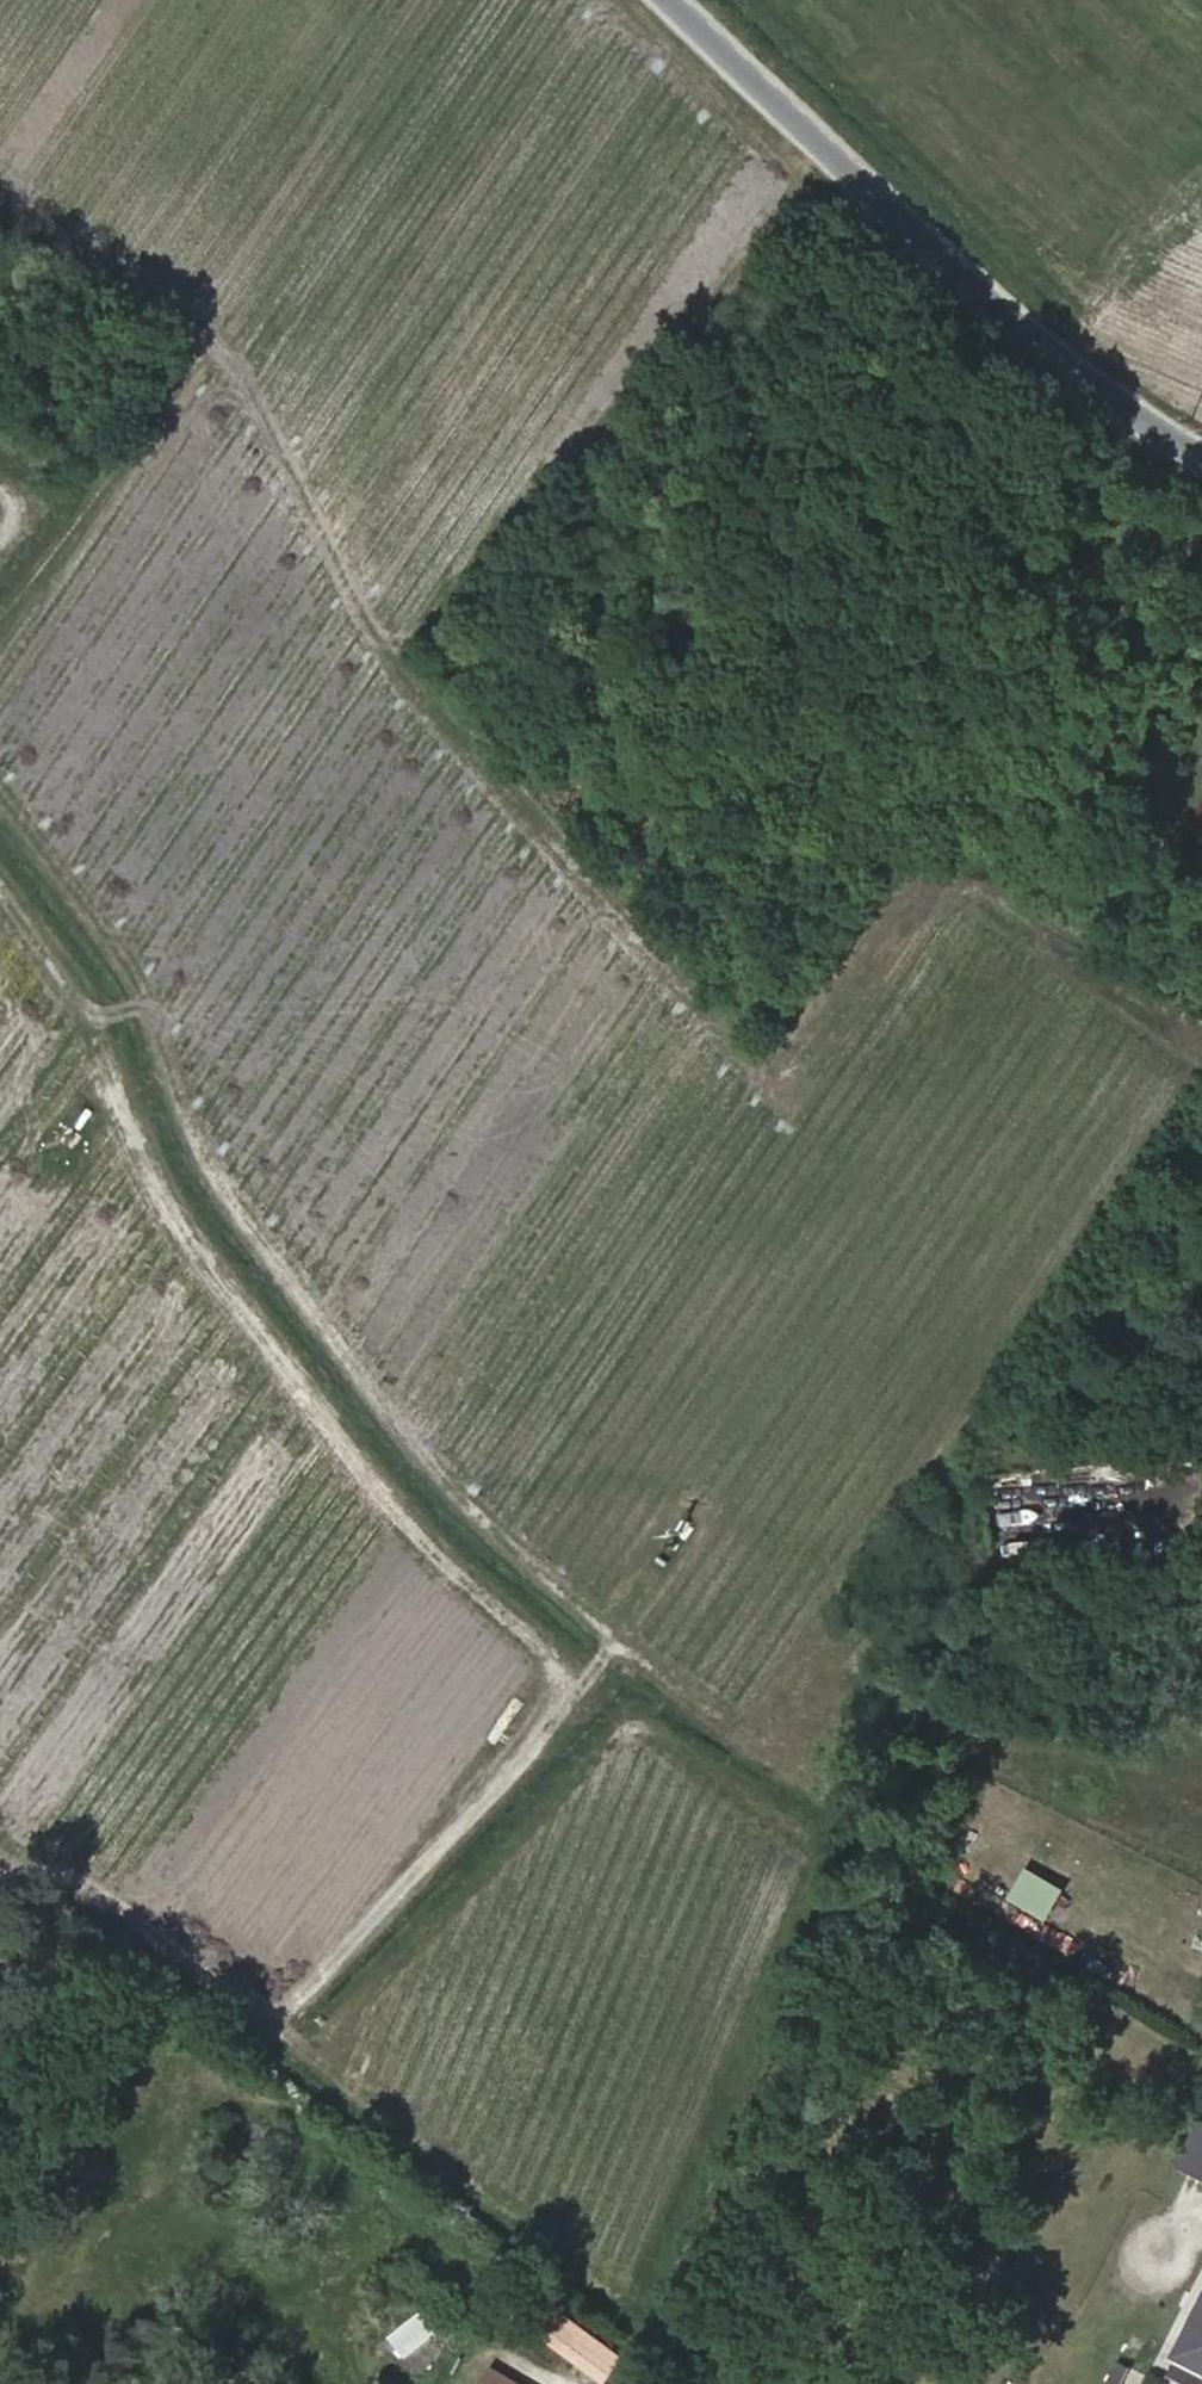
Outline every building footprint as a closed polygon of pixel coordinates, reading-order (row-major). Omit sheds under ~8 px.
[(1182,1739),(1158,1725),(1154,1731),(1179,1744),(1182,1739)] [(1177,2135),(1201,2148),(1201,2092),(1177,2135)] [(1170,2321),(1201,2340),(1201,2267),(1170,2321)] [(552,2306),(535,2330),(603,2377),(620,2353),(552,2306)] [(492,2370),(484,2383),(516,2383),(492,2370)]
